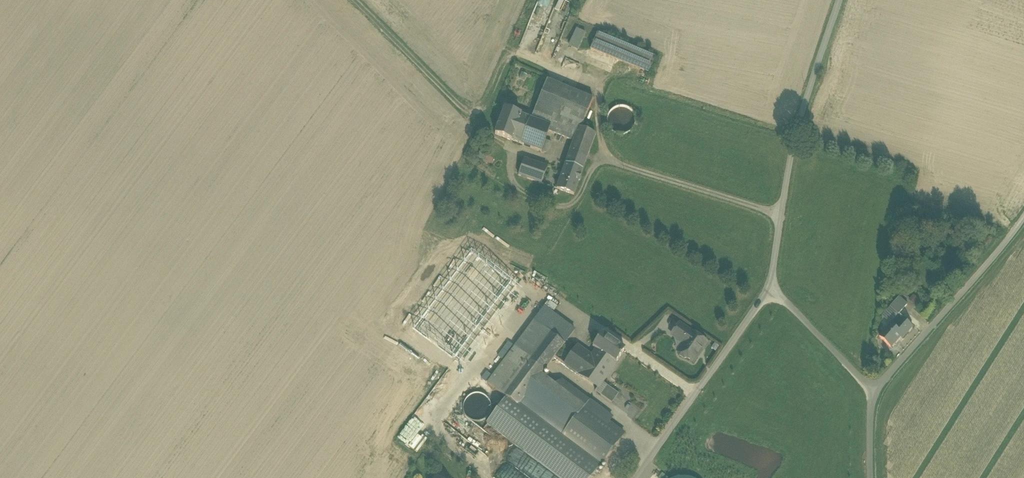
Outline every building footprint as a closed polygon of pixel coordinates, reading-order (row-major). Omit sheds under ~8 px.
[(585,33),(576,29),(568,47),(577,51),(585,33)] [(590,50),(648,74),(655,58),(597,34),(590,50)] [(550,126),(548,132),(573,142),(579,128),(581,129),(593,99),(547,80),(531,119),(550,126)] [(619,135),(625,135),(630,132),(634,127),(636,122),(635,116),(632,111),(626,107),(621,106),(615,108),(610,112),(607,117),(607,123),(609,129),(613,133),(619,135)] [(530,119),(504,109),(495,135),(521,144),(530,119)] [(531,119),(530,119),(521,144),(541,152),(547,154),(551,143),(545,140),(548,132),(550,126),(531,119)] [(573,142),(572,146),(589,153),(596,134),(581,129),(579,128),(573,142)] [(586,160),(589,153),(572,146),(569,154),(586,160)] [(583,170),(586,160),(569,154),(566,163),(583,170)] [(547,167),(524,159),(518,176),(541,184),(547,167)] [(566,163),(557,189),(574,195),(583,170),(566,163)] [(453,361),(512,283),(472,253),(413,331),(453,361)] [(503,323),(525,294),(512,283),(454,361),(467,371),(486,347),(488,348),(506,325),(503,323)] [(891,307),(899,315),(908,305),(900,297),(891,307)] [(890,324),(899,315),(891,307),(882,316),(890,324)] [(545,308),(516,347),(531,358),(532,357),(537,351),(550,334),(547,332),(557,318),(545,308)] [(550,334),(565,344),(575,331),(557,318),(547,332),(550,334)] [(880,338),(891,348),(901,338),(903,336),(904,337),(913,327),(904,319),(895,328),(892,325),(880,338)] [(672,336),(683,344),(692,334),(680,325),(672,336)] [(550,334),(537,351),(551,362),(565,344),(550,334)] [(593,348),(596,350),(592,357),(583,369),(584,369),(580,375),(598,388),(602,383),(616,364),(625,350),(602,334),(593,348)] [(687,359),(693,363),(706,344),(692,334),(683,344),(678,352),(679,353),(679,356),(684,359),(687,359)] [(542,375),(547,368),(532,357),(531,358),(516,347),(488,384),(506,398),(561,439),(585,407),(555,385),(542,375)] [(565,365),(580,375),(584,369),(583,369),(592,357),(578,347),(565,365)] [(537,351),(532,357),(547,368),(551,362),(537,351)] [(562,382),(555,385),(585,407),(586,406),(589,402),(562,382)] [(595,392),(600,396),(607,386),(602,383),(598,388),(595,392)] [(600,396),(612,404),(619,394),(607,386),(600,396)] [(469,421),(476,422),(482,419),(487,414),(489,408),(487,401),(482,396),(476,394),(469,394),(464,398),(461,404),(461,411),(464,417),(469,421)] [(599,468),(561,439),(506,398),(487,425),(558,477),(591,477),(599,468)] [(586,406),(585,407),(561,439),(599,468),(623,435),(608,423),(598,415),(601,410),(593,404),(589,401),(589,402),(586,406)] [(612,418),(601,410),(598,415),(608,423),(612,418)] [(449,429),(485,453),(470,454),(482,462),(487,455),(494,455),(497,451),(496,446),(490,446),(490,439),(483,434),(464,435),(460,432),(460,426),(456,424),(449,424),(449,429)]
